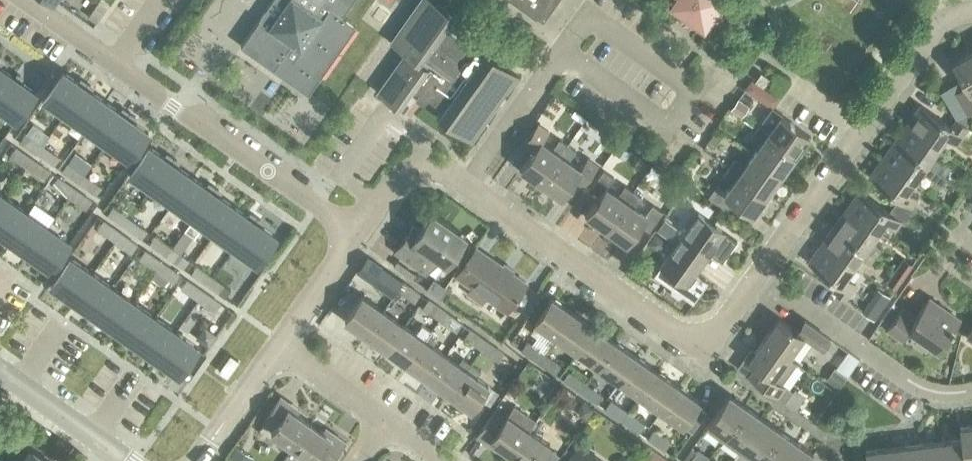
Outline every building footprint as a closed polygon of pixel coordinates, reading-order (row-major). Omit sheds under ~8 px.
[(100,0),(98,0),(86,17),(96,24),(108,6),(100,0)] [(272,69),(307,94),(354,26),(341,16),(353,0),(272,0),(240,46),(272,69)] [(376,93),(398,108),(412,88),(418,92),(414,99),(422,105),(425,101),(426,99),(441,109),(435,116),(468,139),(515,73),(482,50),(480,54),(444,28),(454,14),(434,0),(420,0),(391,41),(406,52),(376,93)] [(541,19),(555,0),(515,0),(541,19)] [(667,8),(703,34),(711,22),(716,25),(725,12),(721,9),(727,0),(673,0),(667,8)] [(951,63),(965,86),(954,92),(966,113),(971,110),(971,51),(951,63)] [(12,79),(0,70),(0,94),(12,79)] [(44,98),(66,113),(83,88),(62,74),(44,98)] [(757,74),(751,83),(760,88),(765,80),(757,74)] [(0,94),(0,107),(16,118),(34,94),(12,79),(0,94)] [(747,83),(742,89),(749,93),(753,88),(754,85),(751,83),(748,81),(747,83)] [(66,113),(86,128),(104,103),(83,88),(66,113)] [(735,99),(728,110),(739,117),(746,107),(735,99)] [(86,128),(107,142),(124,118),(104,103),(86,128)] [(918,105),(906,123),(938,146),(944,137),(954,144),(966,128),(954,119),(949,127),(918,105)] [(760,120),(754,128),(792,155),(802,141),(805,142),(809,136),(778,115),(779,113),(769,107),(760,120)] [(124,118),(107,142),(129,158),(146,133),(124,118)] [(25,132),(19,140),(38,153),(44,145),(51,134),(33,121),(25,132)] [(906,123),(893,141),(935,171),(936,170),(941,164),(931,156),(938,146),(906,123)] [(526,173),(540,183),(567,145),(558,139),(551,149),(540,141),(548,131),(536,124),(523,143),(532,150),(518,170),(524,175),(526,173)] [(758,143),(750,154),(781,176),(785,170),(783,168),(792,155),(754,128),(748,136),(758,143)] [(893,141),(881,158),(913,181),(920,172),(940,187),(945,179),(935,172),(935,171),(893,141)] [(620,143),(613,152),(618,155),(624,155),(628,149),(620,143)] [(44,145),(38,153),(54,164),(60,156),(44,145)] [(567,145),(540,183),(553,192),(551,194),(558,199),(573,179),(582,185),(596,166),(586,158),(578,168),(568,160),(574,151),(567,145)] [(10,155),(28,168),(34,159),(16,146),(10,155)] [(130,172),(153,188),(170,164),(148,148),(130,172)] [(732,159),(727,167),(764,194),(774,180),(777,182),(781,176),(750,154),(742,166),(732,159)] [(898,198),(892,205),(908,217),(914,209),(910,206),(916,198),(906,191),(913,181),(881,158),(868,176),(898,198)] [(34,159),(28,168),(44,179),(50,170),(34,159)] [(62,170),(79,182),(85,174),(68,162),(62,170)] [(941,164),(936,170),(944,175),(950,168),(942,162),(941,164)] [(153,188),(173,202),(191,179),(170,164),(153,188)] [(764,194),(727,167),(720,176),(730,182),(723,193),(713,186),(706,197),(725,210),(732,200),(753,216),(758,209),(756,207),(764,194)] [(591,219),(605,229),(632,192),(623,185),(616,195),(606,188),(613,178),(602,170),(588,190),(598,196),(583,217),(589,222),(591,219)] [(85,174),(79,182),(96,194),(102,186),(85,174)] [(686,174),(679,183),(690,190),(692,187),(692,178),(686,174)] [(52,184),(69,196),(75,188),(58,176),(52,184)] [(173,202),(194,217),(212,193),(191,179),(173,202)] [(75,188),(69,196),(85,208),(91,200),(75,188)] [(858,191),(845,209),(877,232),(884,222),(894,229),(900,221),(903,224),(908,217),(892,205),(888,212),(858,191)] [(632,192),(605,229),(618,238),(616,241),(623,245),(638,225),(647,231),(661,212),(651,204),(644,214),(633,207),(640,197),(632,192)] [(194,217),(214,232),(232,208),(212,193),(194,217)] [(8,239),(26,215),(5,200),(0,207),(0,233),(8,239)] [(107,214),(125,226),(131,218),(113,206),(107,214)] [(214,232),(236,247),(253,222),(232,208),(214,232)] [(845,209),(832,227),(874,257),(880,248),(870,241),(877,232),(845,209)] [(393,252),(424,273),(434,257),(444,264),(464,236),(431,213),(419,230),(412,225),(393,252)] [(8,239),(30,254),(47,229),(26,215),(8,239)] [(131,218),(125,226),(141,238),(147,229),(131,218)] [(689,222),(674,244),(700,262),(708,252),(721,261),(735,240),(703,218),(696,227),(689,222)] [(97,228),(115,241),(121,232),(103,219),(97,228)] [(664,219),(656,230),(667,238),(675,227),(664,219)] [(253,222),(236,247),(256,261),(257,260),(273,237),(253,222)] [(832,227),(820,244),(852,267),(859,258),(868,264),(874,257),(832,227)] [(47,229),(30,254),(50,268),(67,244),(47,229)] [(172,247),(166,255),(183,267),(189,259),(180,253),(192,236),(184,230),(172,247)] [(121,232),(115,241),(131,252),(138,244),(121,232)] [(654,234),(647,243),(653,247),(660,246),(664,241),(654,234)] [(150,243),(166,255),(172,247),(155,235),(150,243)] [(700,262),(674,244),(658,266),(665,271),(659,280),(669,288),(669,292),(676,298),(681,296),(692,303),(706,282),(694,272),(700,262)] [(852,267),(820,244),(807,262),(838,284),(833,291),(844,299),(855,283),(845,276),(852,267)] [(468,294),(480,303),(485,296),(505,310),(524,283),(475,248),(456,275),(473,287),(468,294)] [(139,258),(156,270),(162,261),(145,249),(139,258)] [(52,284),(74,299),(90,274),(69,260),(52,284)] [(902,260),(894,271),(902,277),(910,266),(902,260)] [(162,261),(156,270),(173,282),(179,273),(162,261)] [(190,274),(206,286),(213,277),(196,265),(190,274)] [(902,277),(894,271),(886,284),(894,289),(902,277)] [(74,299),(94,313),(111,289),(90,274),(74,299)] [(213,277),(206,286),(224,298),(230,289),(213,277)] [(179,288),(196,300),(202,291),(185,279),(179,288)] [(402,282),(396,291),(412,303),(418,294),(402,282)] [(94,313),(114,327),(132,304),(111,289),(94,313)] [(202,291),(196,300),(213,312),(220,303),(202,291)] [(343,320),(364,335),(381,311),(360,296),(343,320)] [(422,308),(438,318),(444,309),(428,299),(422,308)] [(541,328),(531,343),(543,352),(554,337),(571,313),(552,299),(534,323),(540,327),(541,328)] [(888,330),(902,341),(910,330),(937,350),(954,327),(958,321),(928,300),(915,318),(903,310),(890,327),(888,330)] [(114,327),(136,343),(152,318),(132,304),(114,327)] [(868,304),(863,312),(873,319),(878,311),(868,304)] [(444,309),(438,318),(456,331),(462,322),(444,309)] [(364,335),(385,350),(401,327),(402,326),(381,311),(364,335)] [(554,337),(575,352),(592,328),(571,313),(554,337)] [(136,343),(157,358),(173,333),(164,327),(152,318),(136,343)] [(778,318),(762,339),(787,357),(802,335),(821,349),(829,338),(813,327),(803,320),(798,327),(795,330),(790,327),(778,318)] [(401,327),(385,350),(406,365),(423,340),(422,340),(425,336),(430,329),(421,323),(413,334),(404,327),(403,327),(402,326),(401,327)] [(464,337),(480,348),(486,339),(470,328),(464,337)] [(575,352),(596,367),(613,342),(592,328),(575,352)] [(173,333),(157,358),(177,372),(194,348),(173,333)] [(406,365),(427,380),(444,355),(430,345),(433,341),(425,336),(422,340),(423,340),(406,365)] [(486,339),(480,348),(498,360),(504,352),(486,339)] [(787,357),(762,339),(746,361),(764,374),(757,383),(783,402),(784,401),(796,408),(806,395),(794,387),(792,390),(782,383),(796,363),(787,357)] [(527,340),(521,349),(538,360),(543,352),(531,343),(527,340)] [(596,367),(617,382),(634,357),(613,342),(596,367)] [(543,352),(538,360),(555,373),(561,364),(543,352)] [(427,380),(448,394),(470,363),(462,356),(460,358),(456,364),(444,355),(427,380)] [(617,382),(638,396),(655,372),(634,357),(617,382)] [(470,363),(448,394),(469,409),(486,385),(476,378),(481,370),(470,363)] [(833,369),(824,383),(836,391),(845,378),(833,369)] [(563,378),(580,390),(586,382),(568,370),(563,378)] [(638,396),(658,411),(676,387),(655,372),(638,396)] [(586,382),(580,390),(597,402),(603,394),(586,382)] [(676,387),(658,411),(680,426),(690,434),(704,413),(694,406),(697,402),(676,387)] [(706,425),(724,438),(745,407),(728,395),(706,425)] [(270,430),(292,446),(309,422),(288,407),(291,403),(280,396),(263,420),(273,427),(270,430)] [(605,408),(622,420),(628,411),(611,399),(605,408)] [(582,400),(578,406),(579,414),(585,418),(592,407),(582,400)] [(490,440),(511,454),(528,430),(534,420),(514,406),(507,415),(504,418),(494,411),(477,436),(488,443),(490,440)] [(724,438),(742,451),(764,420),(745,407),(724,438)] [(628,411),(622,420),(639,431),(645,422),(628,411)] [(757,460),(760,460),(781,432),(764,420),(742,451),(757,460)] [(292,446),(314,460),(317,457),(322,460),(328,460),(343,439),(332,432),(330,436),(309,422),(292,446)] [(962,440),(965,460),(971,459),(971,427),(961,428),(962,440)] [(648,437),(664,449),(670,441),(653,429),(648,437)] [(511,454),(520,460),(553,460),(557,455),(547,448),(549,445),(528,430),(511,454)] [(798,445),(781,432),(760,460),(786,460),(798,445)] [(940,443),(942,460),(965,460),(962,440),(940,443)] [(915,446),(917,460),(942,460),(940,443),(915,446)] [(254,457),(237,445),(230,455),(238,460),(251,460),(254,457)] [(814,455),(798,445),(786,460),(810,460),(814,455)] [(579,446),(568,460),(601,460),(579,446)] [(892,449),(893,460),(917,460),(915,446),(892,449)] [(665,456),(652,448),(642,460),(662,460),(665,456)] [(892,449),(867,452),(868,460),(893,460),(892,449)] [(24,460),(46,460),(31,450),(24,460)]
